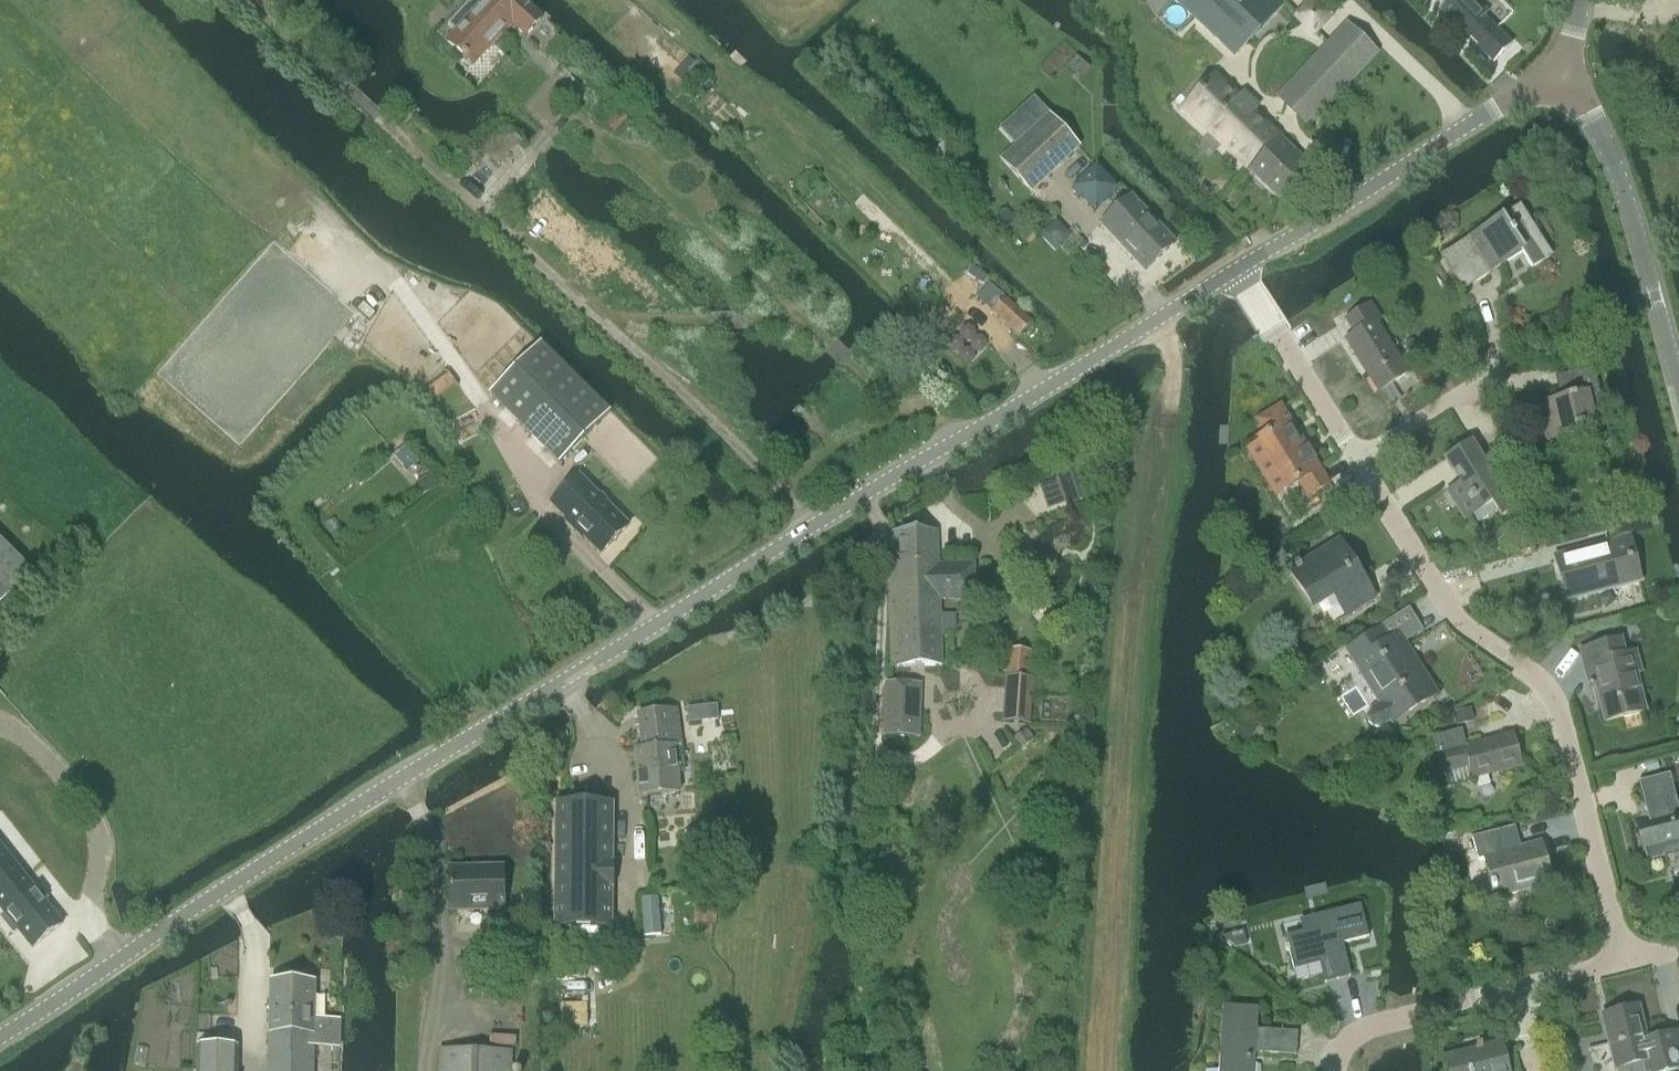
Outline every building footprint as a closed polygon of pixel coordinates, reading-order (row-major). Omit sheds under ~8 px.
[(447,42),(472,65),(511,24),(485,0),(475,0),(471,4),(468,2),(447,25),(456,32),(447,42)] [(511,24),(525,37),(542,18),(522,0),(485,0),(511,24)] [(1277,0),(1175,0),(1233,55),(1282,4),(1277,0)] [(1322,0),(1312,0),(1296,16),(1309,29),(1330,8),(1322,0)] [(1493,62),(1510,45),(1484,17),(1488,13),(1476,0),(1453,0),(1455,2),(1445,12),(1493,62)] [(1375,54),(1345,25),(1277,97),(1307,125),(1375,54)] [(1065,68),(1080,81),(1091,70),(1076,57),(1065,68)] [(1195,96),(1184,107),(1278,198),(1309,167),(1214,75),(1195,96)] [(606,125),(615,133),(626,118),(618,111),(606,125)] [(1031,191),(1080,146),(1051,114),(1001,158),(1031,191)] [(1073,187),(1094,210),(1117,189),(1096,166),(1073,187)] [(1143,272),(1173,244),(1130,196),(1099,223),(1143,272)] [(1518,209),(1445,256),(1465,289),(1522,252),(1532,268),(1549,257),(1518,209)] [(1056,220),(1039,235),(1054,252),(1071,237),(1056,220)] [(1030,322),(1004,298),(992,311),(1018,335),(1030,322)] [(1371,305),(1347,320),(1356,334),(1347,340),(1380,392),(1408,374),(1376,323),(1380,320),(1371,305)] [(540,345),(489,396),(558,465),(609,414),(540,345)] [(1564,399),(1537,405),(1546,442),(1578,435),(1577,430),(1596,425),(1592,408),(1603,405),(1594,368),(1559,376),(1564,399)] [(1268,436),(1259,442),(1288,489),(1299,482),(1308,497),(1330,484),(1308,448),(1305,450),(1280,409),(1260,422),(1268,436)] [(1471,443),(1445,460),(1461,484),(1447,492),(1465,520),(1491,504),(1501,519),(1514,510),(1471,443)] [(416,482),(422,495),(439,487),(433,474),(416,482)] [(550,505),(600,555),(628,527),(578,477),(550,505)] [(1528,535),(1518,537),(1520,549),(1542,544),(1538,525),(1526,528),(1528,535)] [(888,566),(890,628),(891,666),(941,665),(939,599),(974,599),(973,564),(938,565),(937,531),(892,532),(893,566),(888,566)] [(1629,538),(1555,557),(1567,601),(1641,582),(1629,538)] [(33,574),(0,541),(0,607),(33,574)] [(1339,542),(1291,572),(1314,609),(1334,596),(1346,616),(1375,599),(1339,542)] [(1382,629),(1347,651),(1380,703),(1373,707),(1369,712),(1367,718),(1369,724),(1373,728),(1380,729),(1386,727),(1393,723),(1417,707),(1436,695),(1399,635),(1390,641),(1382,629)] [(1620,640),(1581,650),(1591,688),(1597,686),(1606,722),(1644,712),(1635,676),(1640,674),(1635,652),(1624,655),(1620,640)] [(1003,723),(1030,725),(1033,680),(1006,678),(1003,723)] [(886,683),(884,736),(909,737),(910,683),(886,683)] [(1222,707),(1241,708),(1242,696),(1223,695),(1222,707)] [(689,721),(705,719),(703,704),(687,705),(689,721)] [(1451,712),(1455,726),(1475,720),(1472,706),(1451,712)] [(678,707),(638,711),(641,747),(636,747),(641,795),(681,791),(676,746),(682,745),(678,707)] [(1233,736),(1249,742),(1256,723),(1241,717),(1233,736)] [(1461,730),(1434,737),(1443,775),(1446,786),(1473,779),(1521,766),(1513,735),(1465,748),(1461,730)] [(1644,763),(1647,773),(1659,770),(1656,760),(1644,763)] [(1646,858),(1647,863),(1664,858),(1663,854),(1678,850),(1678,849),(1678,807),(1669,775),(1640,782),(1648,815),(1634,819),(1644,858),(1646,858)] [(611,805),(557,805),(556,928),(610,929),(611,888),(612,888),(612,866),(611,866),(611,805)] [(1515,829),(1474,839),(1479,861),(1485,860),(1495,899),(1530,890),(1530,892),(1552,886),(1541,844),(1520,849),(1515,829)] [(4,914),(0,917),(13,934),(18,930),(32,948),(63,924),(0,845),(0,908),(4,914)] [(502,866),(484,866),(482,867),(481,867),(481,868),(480,869),(480,870),(480,871),(448,872),(448,886),(448,891),(449,910),(504,908),(502,866)] [(1319,929),(1285,938),(1293,970),(1320,963),(1325,983),(1350,976),(1342,944),(1368,938),(1360,905),(1316,916),(1319,929)] [(339,1046),(339,1019),(314,1018),(315,981),(270,981),(269,1070),(313,1070),(314,1045),(339,1046)] [(1219,1070),(1255,1070),(1256,1054),(1296,1056),(1298,1033),(1257,1030),(1259,1009),(1223,1007),(1219,1070)] [(1677,1070),(1678,1070),(1678,1049),(1672,1051),(1668,1035),(1646,1041),(1638,1007),(1609,1015),(1612,1024),(1605,1026),(1616,1070),(1643,1063),(1645,1070),(1674,1070),(1677,1070)] [(1500,1042),(1445,1057),(1449,1070),(1508,1070),(1500,1042)] [(238,1046),(197,1045),(196,1070),(238,1070),(238,1046)] [(438,1070),(512,1070),(512,1051),(438,1049),(438,1070)]
